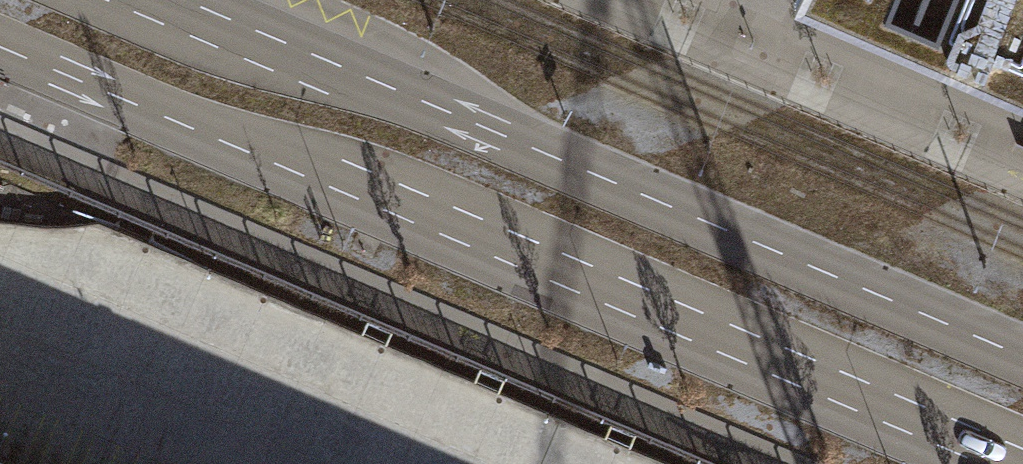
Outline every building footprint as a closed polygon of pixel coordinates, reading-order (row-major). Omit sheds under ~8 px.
[(1022,93),(1022,0),(805,0),(1022,93)]
